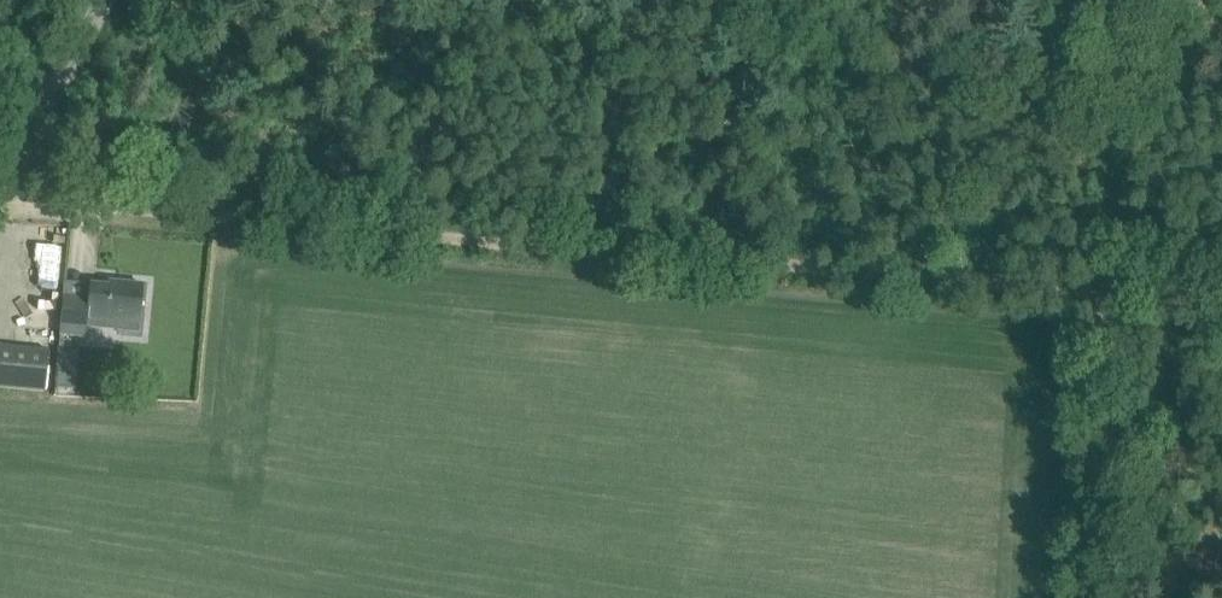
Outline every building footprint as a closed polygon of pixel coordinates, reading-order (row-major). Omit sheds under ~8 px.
[(34,257),(34,268),(63,269),(63,257),(34,257)] [(118,282),(118,287),(67,283),(62,334),(89,337),(91,317),(118,320),(117,330),(139,332),(143,284),(118,282)] [(14,287),(13,305),(57,307),(58,289),(14,287)] [(13,341),(44,344),(45,324),(15,322),(13,341)] [(45,392),(49,349),(0,344),(0,387),(45,392)]
